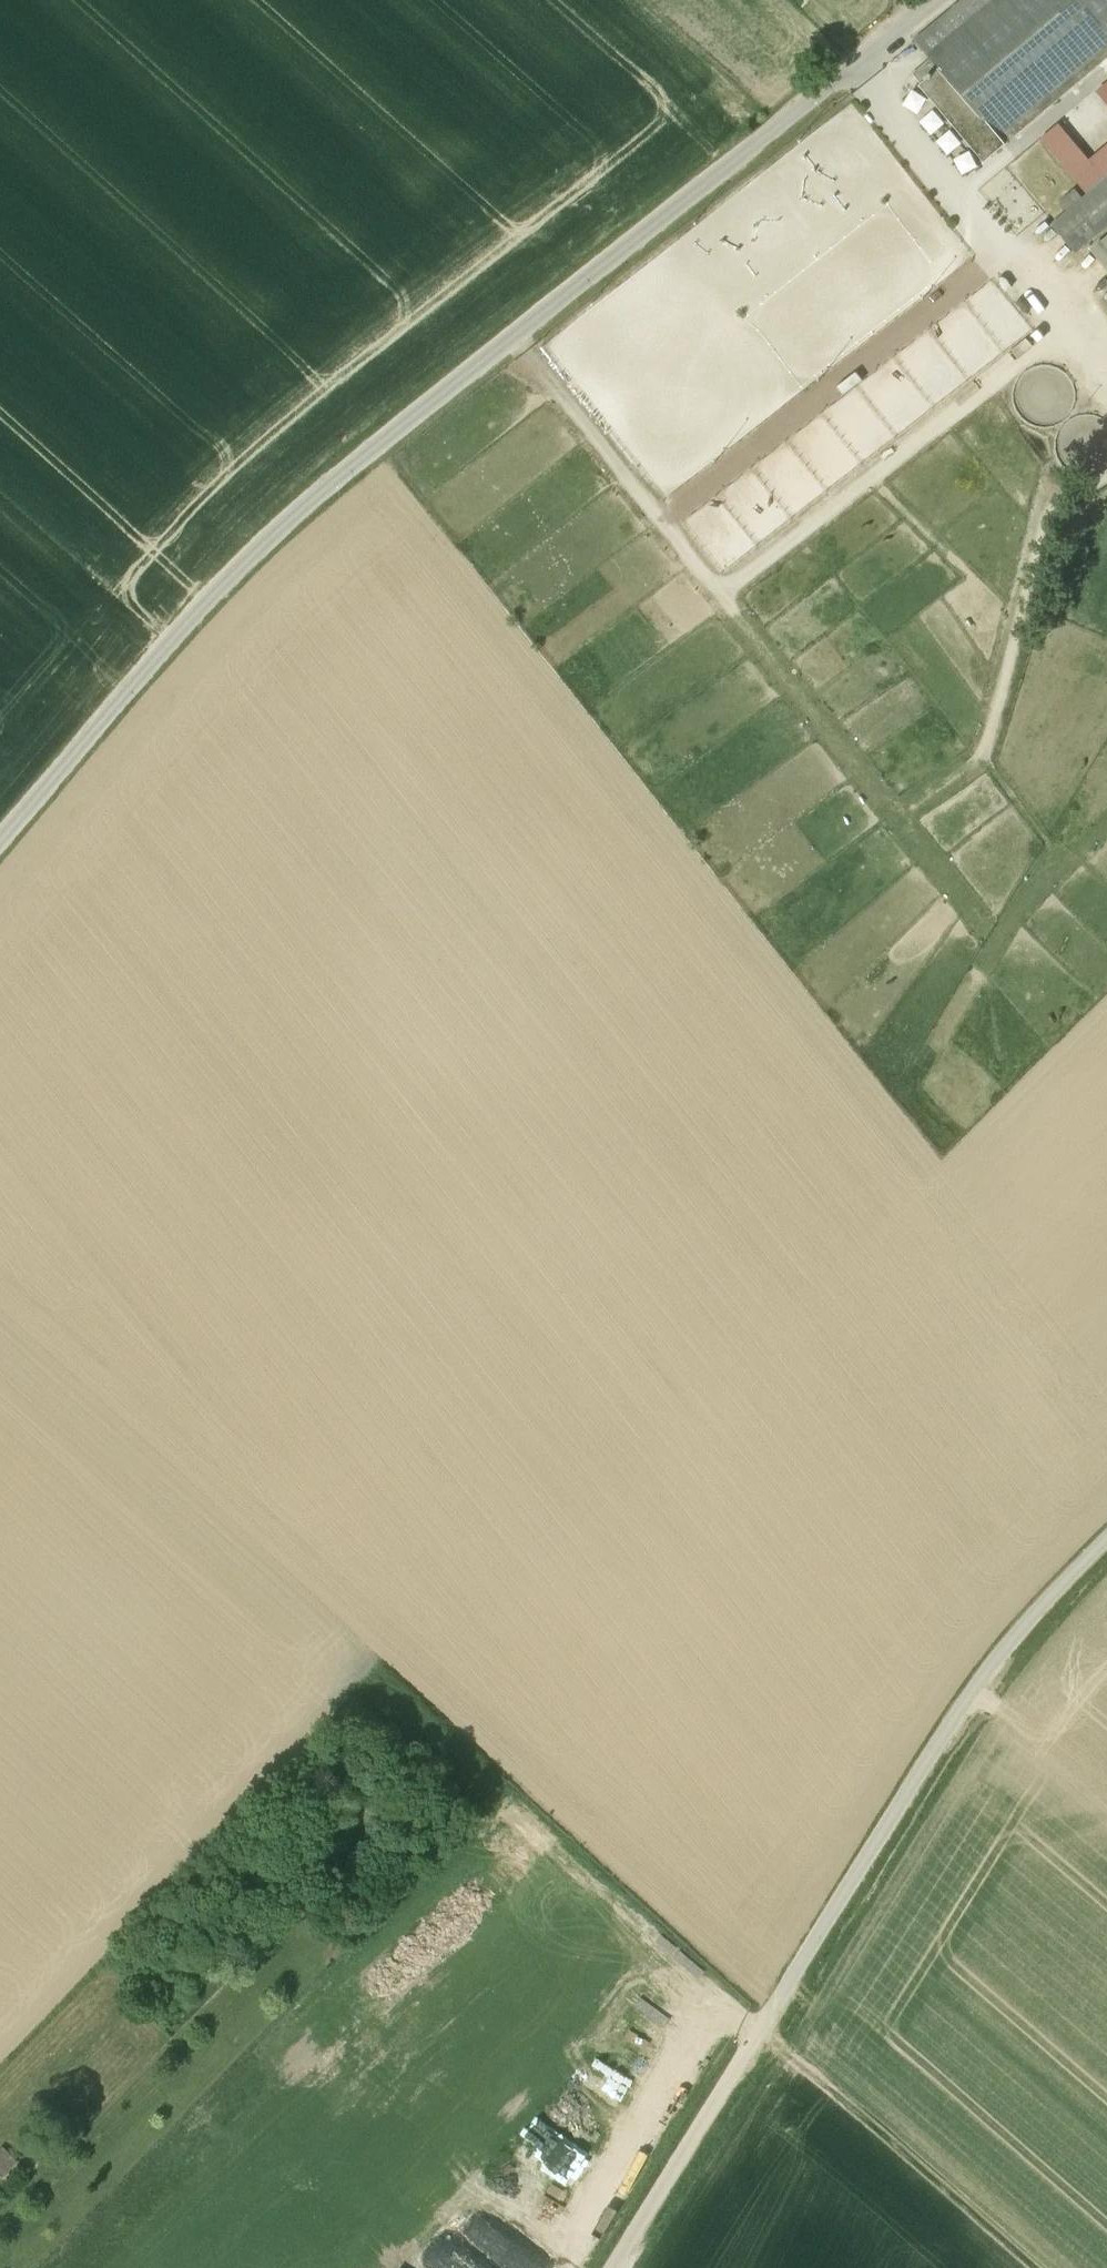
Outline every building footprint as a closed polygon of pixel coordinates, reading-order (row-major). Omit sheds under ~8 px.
[(917,39),(1008,145),(1106,59),(1106,22),(1106,0),(964,0),(917,39)] [(1008,145),(937,70),(919,85),(983,161),(1008,145)] [(1106,229),(1106,178),(1073,207),(1069,202),(1058,212),(1062,217),(1053,225),(1078,254),(1106,229)] [(1091,251),(1106,270),(1106,238),(1091,251)] [(0,2151),(0,2175),(2,2177),(18,2160),(4,2147),(0,2151)]
